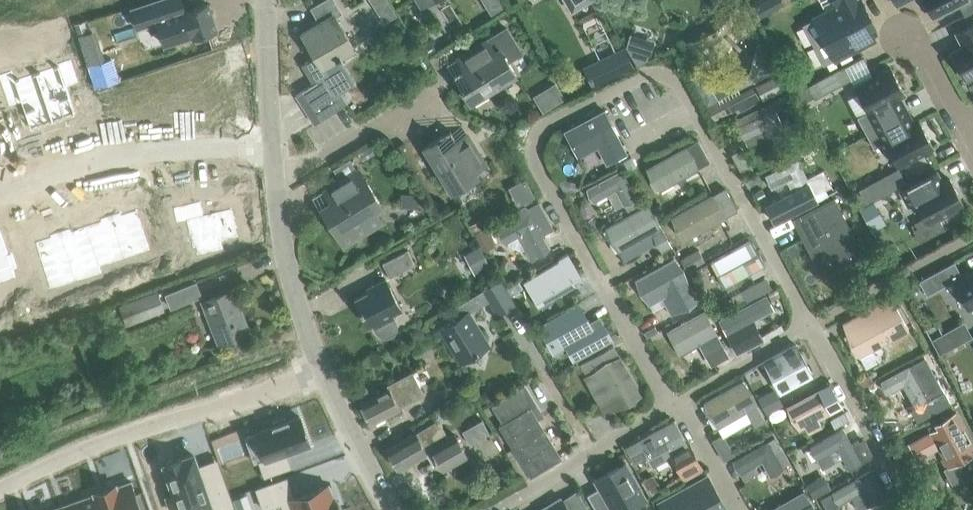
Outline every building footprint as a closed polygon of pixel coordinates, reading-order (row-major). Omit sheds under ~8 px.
[(133,7),(135,11),(139,25),(149,22),(156,20),(163,44),(179,39),(179,41),(216,30),(207,3),(188,10),(184,0),(154,0),(133,7)] [(296,95),(314,123),(346,102),(339,91),(353,83),(337,57),(340,55),(340,54),(353,46),(334,14),(340,11),(333,0),(326,0),(312,8),(321,22),(301,34),(311,50),(313,49),(316,55),(304,62),(317,82),(296,95)] [(589,0),(565,0),(571,11),(589,0)] [(769,12),(763,0),(753,6),(759,17),(769,12)] [(861,0),(832,0),(836,7),(804,24),(824,63),(874,38),(867,25),(872,22),(861,0)] [(932,16),(958,3),(964,15),(972,10),(972,0),(924,0),(932,16)] [(387,1),(376,8),(384,21),(395,14),(387,1)] [(951,52),(964,78),(972,73),(972,23),(956,32),(963,46),(951,52)] [(459,56),(466,68),(453,75),(470,103),(516,75),(508,62),(522,54),(506,28),(487,39),(459,56)] [(648,54),(625,46),(636,65),(646,61),(648,54)] [(60,73),(38,80),(53,122),(54,122),(53,122),(75,114),(66,87),(78,83),(70,59),(57,64),(60,73)] [(701,63),(688,69),(705,105),(728,94),(737,89),(731,75),(712,84),(701,63)] [(843,66),(831,73),(838,85),(850,79),(844,68),(843,66)] [(906,115),(908,113),(899,95),(904,93),(890,67),(854,86),(867,110),(856,116),(866,135),(906,115)] [(783,71),(755,85),(762,100),(790,85),(783,71)] [(14,78),(0,83),(9,107),(21,103),(30,130),(53,122),(38,80),(17,87),(14,78)] [(736,93),(742,108),(762,100),(755,85),(736,93)] [(802,102),(812,96),(806,85),(796,91),(802,102)] [(728,94),(705,105),(713,122),(736,111),(728,94)] [(785,95),(736,118),(739,125),(738,126),(744,138),(745,138),(748,145),(767,136),(770,144),(774,142),(778,152),(791,146),(790,145),(799,141),(788,118),(780,122),(774,110),(789,103),(785,95)] [(603,110),(564,131),(577,156),(597,146),(606,163),(614,159),(626,153),(603,110)] [(868,136),(874,148),(884,142),(897,166),(933,147),(920,122),(913,126),(907,115),(868,136)] [(458,142),(450,130),(423,147),(451,192),(478,176),(475,170),(486,164),(469,136),(458,142)] [(646,168),(649,181),(658,190),(697,168),(710,161),(698,140),(685,147),(685,146),(646,168)] [(753,169),(742,146),(729,153),(740,176),(753,169)] [(764,149),(755,156),(760,165),(769,160),(764,149)] [(636,166),(634,161),(631,155),(623,159),(628,170),(636,166)] [(332,200),(320,208),(344,246),(383,221),(375,210),(382,206),(365,179),(364,179),(357,168),(356,169),(349,158),(333,169),(339,179),(325,189),(332,200)] [(814,194),(819,192),(823,190),(830,186),(822,170),(806,178),(797,159),(765,175),(773,192),(789,184),(794,194),(798,192),(802,202),(815,195),(814,194)] [(906,182),(898,168),(859,189),(867,203),(873,200),(906,182)] [(636,197),(621,170),(586,188),(593,201),(615,189),(623,204),(631,203),(636,197)] [(909,185),(899,190),(908,206),(909,205),(916,201),(924,217),(927,223),(938,217),(963,204),(950,178),(942,182),(935,171),(930,174),(909,185)] [(525,179),(513,185),(523,202),(534,196),(525,179)] [(712,195),(671,217),(674,231),(683,240),(724,217),(737,210),(725,188),(712,195)] [(762,189),(754,193),(759,200),(766,196),(762,189)] [(793,211),(787,198),(768,207),(775,220),(793,211)] [(820,265),(857,246),(833,199),(831,200),(796,218),(820,265)] [(200,200),(173,207),(176,222),(185,219),(192,247),(195,247),(197,254),(223,248),(221,240),(239,236),(237,227),(237,225),(236,225),(234,218),(235,218),(235,216),(234,216),(232,207),(203,214),(200,200)] [(867,203),(859,208),(859,209),(870,228),(884,221),(873,201),(873,200),(867,203)] [(531,257),(536,254),(549,247),(541,234),(553,228),(538,202),(527,208),(525,205),(512,212),(513,214),(495,224),(504,241),(517,234),(531,257)] [(653,207),(658,217),(665,213),(659,203),(653,207)] [(661,251),(671,246),(647,204),(605,227),(609,242),(618,252),(651,233),(661,251)] [(121,212),(110,215),(124,259),(150,251),(137,209),(122,214),(121,212)] [(100,221),(86,226),(99,267),(124,259),(110,215),(99,219),(100,221)] [(591,217),(584,221),(589,232),(597,227),(591,217)] [(71,228),(60,231),(74,275),(99,267),(86,226),(72,230),(71,228)] [(474,233),(473,233),(479,245),(492,239),(485,226),(485,227),(474,233)] [(49,237),(34,242),(48,284),(74,275),(60,231),(49,235),(49,237)] [(13,271),(0,232),(0,276),(13,271)] [(763,265),(749,240),(710,262),(724,287),(763,265)] [(382,263),(389,277),(414,265),(404,245),(391,252),(393,257),(382,263)] [(479,245),(468,251),(478,269),(488,263),(479,245)] [(698,249),(680,259),(686,270),(704,260),(698,249)] [(559,259),(523,281),(537,305),(573,282),(571,279),(581,274),(569,252),(558,257),(559,259)] [(697,300),(674,258),(634,279),(639,294),(649,304),(652,310),(664,303),(670,313),(689,310),(691,313),(706,305),(702,298),(697,300)] [(961,276),(953,262),(917,281),(925,296),(951,282),(966,310),(972,307),(972,270),(961,276)] [(869,267),(858,272),(863,283),(874,278),(869,267)] [(369,325),(371,324),(375,331),(378,334),(382,336),(386,337),(391,335),(394,333),(396,328),(397,324),(396,320),(392,313),(401,308),(385,278),(366,288),(368,292),(355,299),(369,325)] [(142,279),(132,283),(135,294),(145,291),(142,279)] [(455,320),(440,329),(460,361),(488,345),(469,314),(488,302),(497,316),(516,304),(510,295),(506,288),(500,279),(449,310),(455,320)] [(513,283),(506,288),(510,295),(518,290),(517,290),(522,287),(518,281),(514,284),(513,283)] [(132,283),(121,286),(125,297),(135,294),(132,283)] [(196,284),(166,295),(171,308),(201,297),(196,284)] [(202,301),(219,345),(249,333),(232,289),(202,301)] [(165,311),(156,290),(118,305),(126,326),(165,311)] [(779,291),(772,294),(778,305),(784,301),(779,291)] [(90,292),(80,295),(84,307),(94,304),(90,292)] [(866,321),(848,331),(861,355),(871,349),(909,329),(896,305),(899,303),(894,294),(861,312),(866,321)] [(80,295),(70,299),(74,310),(84,307),(80,295)] [(765,296),(726,317),(720,320),(737,352),(758,341),(748,321),(772,309),(765,296)] [(544,324),(540,326),(551,346),(563,339),(566,344),(576,339),(584,352),(610,338),(599,318),(588,323),(579,305),(544,324)] [(703,310),(668,330),(681,354),(700,344),(712,365),(728,356),(703,310)] [(589,359),(616,408),(640,394),(612,345),(589,359)] [(812,375),(798,349),(766,367),(772,378),(779,392),(800,381),(812,375)] [(919,405),(925,416),(933,412),(949,403),(924,357),(880,380),(881,388),(887,393),(903,384),(915,407),(919,405)] [(680,365),(673,369),(678,378),(685,374),(680,365)] [(385,416),(389,424),(406,415),(402,407),(424,395),(412,372),(386,385),(388,388),(361,402),(372,423),(385,416)] [(704,402),(717,427),(746,411),(751,419),(761,414),(756,405),(742,380),(704,402)] [(525,384),(490,405),(502,425),(499,426),(529,475),(560,457),(537,420),(544,416),(525,384)] [(822,426),(818,418),(830,412),(841,406),(829,384),(818,390),(786,407),(798,429),(803,426),(808,433),(822,426)] [(488,402),(493,397),(491,391),(484,390),(480,395),(482,401),(488,402)] [(774,390),(759,398),(766,413),(782,405),(774,390)] [(779,407),(768,413),(775,426),(786,420),(779,407)] [(843,411),(829,419),(834,427),(848,419),(843,411)] [(942,468),(952,487),(972,476),(972,446),(963,428),(958,431),(950,415),(935,423),(937,427),(909,443),(918,458),(938,447),(947,465),(942,468)] [(258,430),(255,431),(256,431),(265,458),(259,460),(264,475),(276,471),(275,468),(289,463),(285,453),(285,452),(287,451),(288,452),(289,452),(289,451),(291,450),(294,449),(295,450),(296,449),(296,448),(309,444),(299,416),(296,417),(295,416),(294,416),(294,417),(292,418),(290,418),(288,418),(289,419),(286,420),(284,416),(272,421),(274,424),(273,425),(272,425),(271,425),(270,425),(269,425),(269,426),(267,427),(265,427),(263,427),(264,428),(262,429),(260,429),(258,429),(258,430)] [(432,459),(437,456),(446,469),(469,454),(456,434),(450,438),(439,419),(390,452),(401,471),(428,453),(432,459)] [(461,431),(469,445),(489,433),(482,419),(461,431)] [(671,454),(683,475),(699,466),(687,444),(685,445),(672,422),(640,439),(626,447),(635,464),(649,456),(653,464),(671,454)] [(810,446),(816,458),(822,468),(842,456),(849,468),(861,462),(873,455),(865,441),(860,443),(858,440),(851,444),(842,428),(810,446)] [(739,472),(740,472),(743,478),(758,471),(755,463),(761,460),(770,475),(782,468),(781,466),(788,462),(780,447),(774,437),(733,460),(739,472)] [(728,444),(718,450),(723,460),(734,454),(728,444)] [(164,464),(174,493),(166,496),(172,509),(176,509),(179,509),(180,509),(181,509),(188,509),(208,503),(211,509),(219,509),(229,507),(216,472),(201,477),(196,465),(192,454),(191,454),(182,457),(181,458),(180,458),(180,457),(173,459),(166,462),(166,463),(164,464)] [(586,494),(595,509),(635,509),(633,506),(642,500),(642,501),(644,499),(644,500),(646,499),(624,462),(623,463),(612,469),(607,472),(596,479),(595,478),(594,479),(599,487),(586,494)] [(832,509),(843,509),(839,503),(851,496),(854,501),(858,509),(860,509),(868,506),(885,496),(871,470),(824,496),(832,509)] [(642,480),(650,496),(662,489),(658,482),(652,474),(642,480)] [(706,475),(658,503),(662,509),(700,509),(701,509),(702,509),(726,509),(706,475)] [(806,484),(814,498),(828,489),(821,475),(806,484)] [(256,488),(263,508),(281,502),(284,509),(339,509),(340,509),(339,508),(337,501),(336,499),(334,499),(328,484),(292,496),(290,497),(289,492),(283,478),(269,483),(256,488)] [(104,487),(112,509),(141,509),(131,481),(116,486),(115,483),(113,484),(105,487),(104,487)] [(80,499),(84,509),(112,509),(104,487),(103,488),(95,490),(93,491),(94,494),(91,495),(80,499)] [(769,509),(813,509),(802,491),(769,509)] [(246,493),(235,497),(233,498),(238,509),(252,509),(246,493)] [(55,507),(56,509),(84,509),(80,499),(65,504),(58,506),(55,507)] [(562,500),(562,499),(545,509),(569,509),(562,500)]
